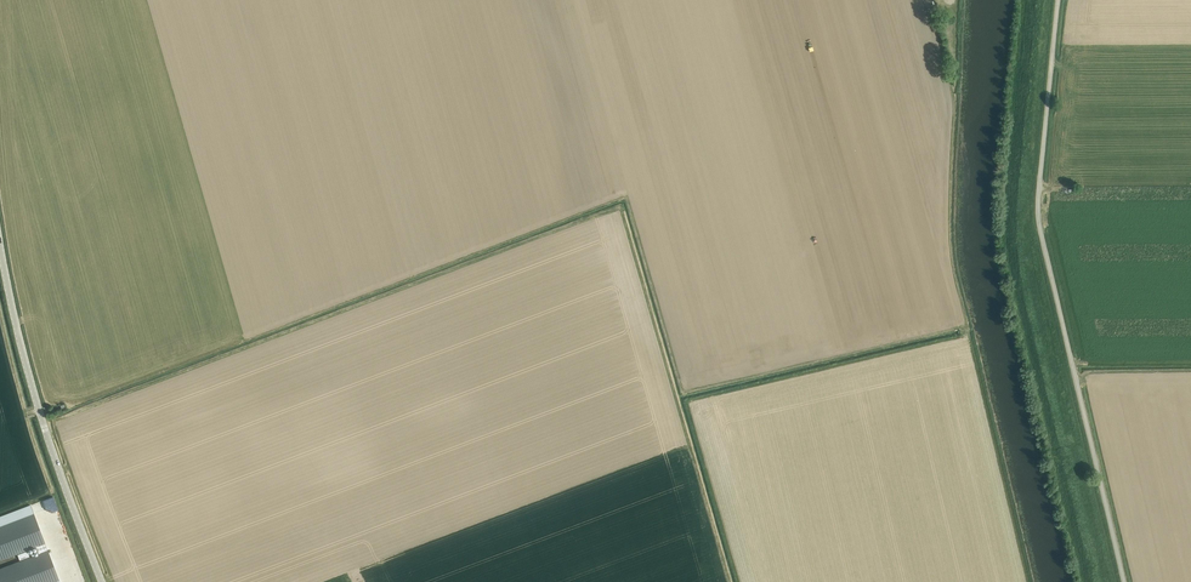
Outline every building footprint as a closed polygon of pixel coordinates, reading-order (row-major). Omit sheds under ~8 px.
[(0,527),(0,560),(36,546),(45,543),(34,514),(0,527)] [(0,569),(0,581),(52,581),(58,580),(45,543),(36,546),(39,554),(0,569)] [(27,551),(18,555),(20,560),(29,556),(27,551)]
